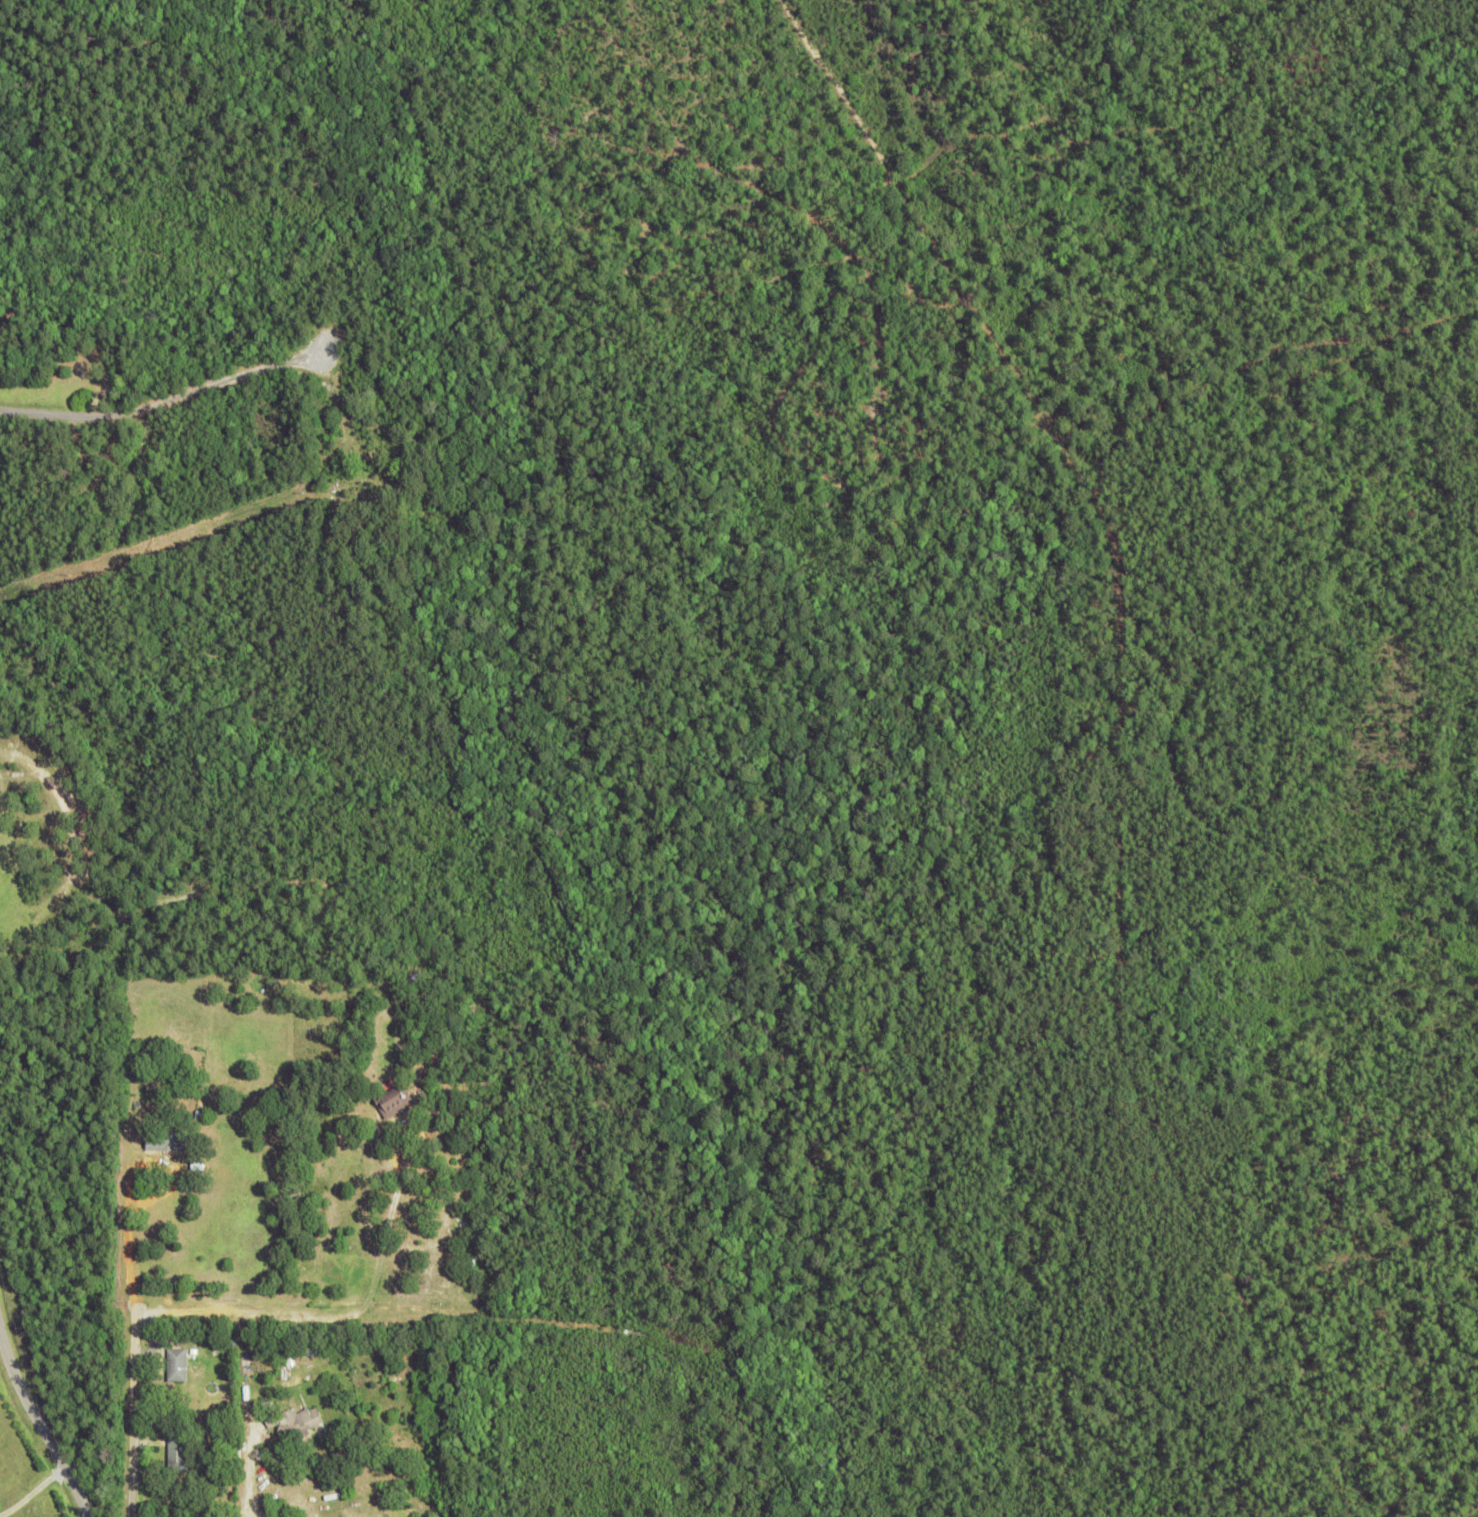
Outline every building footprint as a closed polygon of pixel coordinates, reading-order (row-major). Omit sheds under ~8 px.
[(311,507),(319,507),(319,524),(312,524),(311,507)] [(415,1104),(404,1084),(375,1100),(386,1120),(415,1104)] [(197,1126),(197,1111),(206,1111),(206,1122),(208,1122),(208,1126),(197,1126)] [(148,1132),(188,1131),(188,1151),(148,1151),(148,1132)] [(318,1357),(318,1369),(304,1370),(303,1356),(301,1356),(301,1360),(296,1360),(296,1356),(288,1356),(288,1346),(310,1346),(310,1357),(318,1357)] [(169,1349),(188,1349),(188,1382),(169,1382),(169,1349)] [(323,1402),(327,1400),(334,1413),(330,1415),(323,1402)] [(319,1407),(326,1422),(311,1430),(313,1434),(299,1441),(279,1436),(282,1424),(272,1429),(264,1415),(277,1408),(282,1414),(296,1407),(299,1413),(306,1410),(305,1408),(309,1406),(311,1411),(319,1407)] [(169,1472),(170,1439),(189,1440),(189,1472),(169,1472)]
